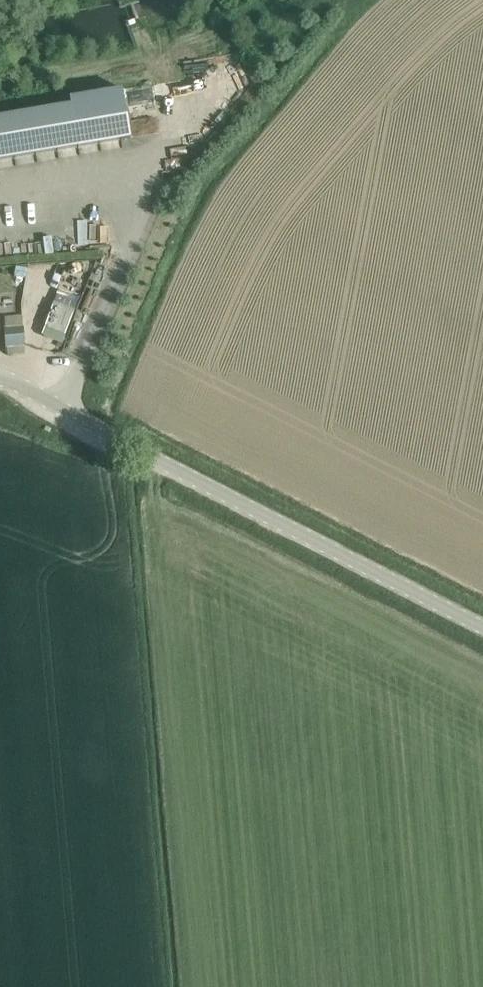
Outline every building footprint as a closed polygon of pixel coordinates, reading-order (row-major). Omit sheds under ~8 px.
[(0,117),(0,161),(131,140),(123,89),(72,97),(73,105),(0,117)] [(55,303),(46,327),(66,335),(75,310),(55,303)] [(24,327),(6,328),(7,347),(26,346),(39,344),(44,344),(43,341),(46,341),(45,326),(24,327)]
